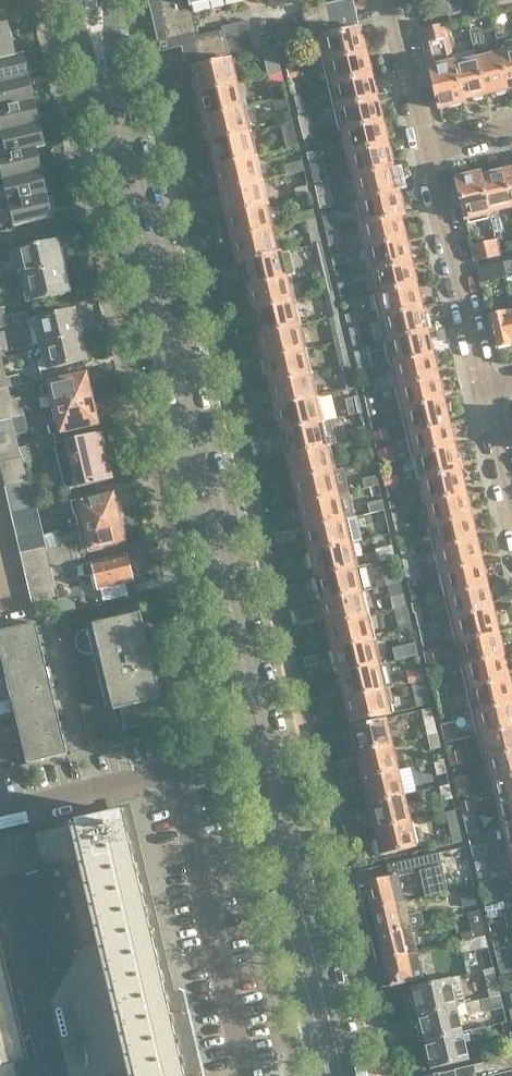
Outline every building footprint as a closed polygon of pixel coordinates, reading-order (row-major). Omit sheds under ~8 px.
[(165,45),(186,40),(191,62),(228,54),(225,40),(222,29),(206,34),(199,35),(194,13),(192,6),(189,6),(188,0),(155,0),(165,45)] [(189,6),(192,6),(194,13),(225,6),(223,0),(188,0),(189,6)] [(353,0),(333,0),(327,2),(330,15),(355,9),(353,0)] [(439,3),(422,7),(425,20),(452,13),(449,0),(439,0),(439,3)] [(452,13),(461,11),(458,0),(449,0),(452,13)] [(477,7),(475,0),(463,0),(466,10),(477,7)] [(330,15),(327,2),(301,8),(304,22),(330,15)] [(359,23),(355,9),(330,15),(333,29),(359,23)] [(333,29),(330,15),(304,22),(307,35),(333,29)] [(222,26),(222,29),(225,40),(251,34),(248,20),(222,26)] [(446,23),(421,29),(424,44),(450,38),(446,23)] [(15,55),(8,24),(0,25),(0,59),(15,55)] [(499,51),(508,89),(511,88),(511,48),(508,49),(502,24),(493,26),(498,51),(499,51)] [(320,36),(320,38),(326,62),(366,52),(365,51),(367,48),(365,40),(362,38),(360,27),(320,36)] [(478,28),(471,29),(486,94),(495,92),(497,94),(506,92),(507,89),(508,89),(499,51),(498,51),(487,54),(481,29),(478,28)] [(251,34),(225,40),(228,54),(255,48),(251,34)] [(429,43),(424,44),(439,109),(463,103),(463,100),(465,99),(455,61),(455,59),(454,59),(450,39),(450,38),(429,43)] [(296,43),(281,47),(284,56),(298,53),(296,43)] [(268,76),(281,72),(278,60),(275,48),(261,52),(267,76),(268,76)] [(366,52),(326,62),(331,86),(371,76),(371,74),(372,71),(371,63),(368,61),(366,52)] [(0,59),(0,85),(29,78),(23,54),(15,55),(0,59)] [(486,94),(477,56),(455,61),(465,99),(472,97),(474,99),(483,98),(484,94),(486,94)] [(193,66),(193,67),(195,78),(194,81),(195,89),(198,90),(199,94),(238,85),(232,57),(193,66)] [(301,66),(287,69),(288,80),(303,77),(301,66)] [(281,72),(268,76),(270,85),(283,83),(282,76),(281,72)] [(371,76),(331,86),(337,109),(377,99),(376,96),(378,94),(376,87),(373,85),(371,76)] [(0,85),(0,110),(35,102),(29,78),(0,85)] [(238,85),(199,94),(201,103),(199,106),(201,113),(204,115),(205,118),(244,109),(238,85)] [(295,104),(308,101),(306,92),(293,95),(295,104)] [(289,108),(287,97),(273,101),(276,111),(289,108)] [(377,99),(337,109),(342,131),(382,121),(381,120),(383,117),(381,110),(379,108),(377,99)] [(0,110),(0,126),(1,133),(40,124),(35,102),(0,110)] [(296,107),(298,116),(311,114),(309,104),(296,107)] [(244,109),(205,118),(207,126),(205,130),(207,137),(209,139),(210,142),(250,134),(244,109)] [(311,114),(298,116),(303,140),(316,137),(311,114)] [(301,145),(295,121),(282,124),(288,148),(301,145)] [(382,121),(342,131),(347,153),(387,144),(385,134),(387,132),(385,124),(382,123),(382,121)] [(40,124),(1,133),(7,157),(36,150),(36,148),(45,146),(40,124)] [(250,134),(210,142),(212,151),(211,154),(212,161),(215,163),(216,165),(255,156),(250,134)] [(387,144),(347,153),(353,177),(393,167),(390,158),(392,155),(390,148),(387,145),(387,144)] [(0,158),(0,165),(3,180),(42,171),(36,150),(7,157),(0,158)] [(307,154),(309,163),(324,160),(322,150),(307,154)] [(255,156),(216,165),(216,167),(214,170),(216,177),(219,179),(221,188),(261,179),(255,156)] [(286,174),(304,170),(302,160),(284,165),(286,174)] [(324,160),(309,163),(314,186),(329,182),(324,160)] [(393,167),(353,177),(358,200),(398,191),(396,182),(398,179),(396,171),(393,169),(393,167)] [(511,208),(503,170),(501,170),(499,168),(491,170),(490,173),(481,175),(489,213),(511,208)] [(503,170),(511,208),(511,168),(503,170)] [(42,171),(3,180),(9,203),(47,194),(42,171)] [(481,175),(480,172),(456,178),(466,221),(490,216),(489,213),(481,175)] [(261,179),(221,188),(222,191),(220,194),(222,202),(225,204),(227,212),(266,203),(261,179)] [(329,182),(314,186),(320,210),(335,207),(329,182)] [(296,197),(310,194),(308,185),(294,188),(296,197)] [(398,191),(358,200),(364,224),(399,215),(404,214),(401,204),(403,201),(401,194),(399,192),(398,191)] [(47,194),(9,203),(14,226),(52,217),(47,194)] [(266,203),(227,212),(227,215),(226,218),(227,226),(230,228),(232,237),(272,228),(266,203)] [(306,220),(316,218),(313,209),(301,212),(292,220),(293,223),(306,220)] [(322,218),(325,233),(340,229),(337,214),(322,218)] [(364,224),(359,225),(365,248),(405,239),(404,237),(406,234),(404,227),(402,226),(399,215),(364,224)] [(321,242),(316,218),(306,220),(312,245),(321,242)] [(499,219),(491,221),(494,231),(502,230),(499,219)] [(272,228),(232,237),(233,239),(231,242),(233,250),(236,252),(239,263),(243,261),(277,251),(272,228)] [(340,229),(325,233),(329,247),(344,243),(340,229)] [(15,249),(16,255),(15,255),(20,276),(64,266),(57,239),(15,249)] [(405,239),(365,248),(370,271),(410,261),(410,260),(411,258),(410,250),(407,248),(405,239)] [(477,244),(471,246),(475,260),(481,258),(481,260),(501,255),(497,239),(477,244)] [(327,267),(321,242),(312,245),(317,269),(327,267)] [(277,251),(243,261),(244,266),(242,269),(244,276),(246,277),(248,286),(288,276),(282,250),(277,251)] [(346,253),(331,257),(333,267),(348,263),(346,253)] [(504,262),(507,276),(508,280),(511,279),(511,259),(504,262)] [(410,261),(370,271),(376,294),(416,285),(415,283),(417,280),(415,273),(413,272),(410,261)] [(483,267),(477,268),(480,282),(486,281),(507,276),(504,262),(483,267)] [(64,266),(20,276),(25,297),(26,297),(27,301),(69,291),(64,266)] [(333,291),(327,267),(317,269),(323,293),(333,291)] [(288,276),(248,286),(249,289),(247,291),(249,299),(252,300),(254,311),(294,302),(288,276)] [(351,277),(337,280),(339,290),(354,287),(351,277)] [(418,294),(416,285),(376,294),(369,296),(372,310),(379,308),(381,317),(421,308),(420,305),(422,303),(421,296),(418,294)] [(339,315),(333,291),(323,293),(329,317),(339,315)] [(294,302),(254,311),(256,321),(255,324),(256,331),(259,332),(260,335),(300,325),(294,302)] [(421,308),(381,317),(387,341),(427,331),(426,328),(428,326),(426,319),(423,317),(421,308)] [(31,319),(33,323),(35,323),(40,344),(81,335),(74,309),(31,319)] [(488,315),(496,348),(511,345),(511,310),(506,311),(493,314),(488,315)] [(345,317),(348,326),(362,323),(359,313),(345,317)] [(344,339),(339,315),(329,317),(335,341),(344,339)] [(362,323),(348,326),(350,338),(364,335),(362,323)] [(300,325),(260,335),(260,336),(258,339),(260,346),(263,348),(265,357),(305,348),(300,325)] [(427,331),(387,341),(392,363),(432,353),(432,352),(433,349),(431,343),(429,341),(427,331)] [(81,335),(40,344),(45,364),(43,364),(44,369),(87,359),(81,335)] [(350,363),(344,339),(335,341),(341,366),(350,363)] [(353,348),(358,372),(370,369),(367,356),(371,355),(369,345),(353,348)] [(305,348),(265,357),(266,360),(264,363),(266,371),(268,372),(270,381),(311,372),(305,348)] [(432,353),(392,363),(397,386),(437,376),(435,366),(437,364),(435,357),(432,356),(432,353)] [(356,387),(350,363),(341,366),(346,390),(356,387)] [(0,373),(0,389),(4,388),(8,387),(21,384),(19,375),(6,377),(5,372),(0,373)] [(311,372),(270,381),(271,384),(269,387),(271,394),(274,396),(276,405),(316,396),(311,372)] [(86,373),(48,382),(48,383),(41,385),(43,396),(51,395),(51,396),(55,395),(58,407),(92,399),(91,395),(93,394),(91,387),(89,385),(86,373)] [(437,376),(397,386),(403,408),(443,399),(441,390),(442,387),(441,380),(438,378),(437,376)] [(362,385),(364,395),(379,391),(377,382),(362,385)] [(4,388),(0,389),(0,421),(12,418),(11,418),(24,415),(20,398),(11,400),(8,387),(4,388)] [(382,404),(378,405),(375,392),(364,395),(369,418),(384,414),(382,404)] [(349,415),(362,412),(358,395),(345,398),(349,415)] [(316,396),(276,405),(277,408),(275,412),(276,419),(279,420),(282,429),(322,420),(316,396)] [(52,435),(54,435),(60,433),(60,434),(98,425),(95,412),(97,410),(95,404),(92,402),(92,399),(58,407),(61,420),(57,421),(57,422),(49,424),(52,435)] [(443,399),(403,408),(408,431),(448,422),(446,413),(448,410),(446,403),(444,402),(443,399)] [(24,415),(12,418),(15,431),(16,435),(28,432),(24,415)] [(0,421),(0,434),(15,431),(12,418),(0,421)] [(322,420),(282,429),(282,432),(280,436),(282,442),(285,444),(287,454),(328,445),(322,420)] [(448,422),(408,431),(414,455),(454,446),(452,436),(453,434),(452,426),(449,425),(448,422)] [(358,439),(368,436),(365,427),(356,429),(358,439)] [(373,433),(375,442),(390,439),(388,429),(373,433)] [(0,434),(0,448),(18,444),(16,435),(15,431),(0,434)] [(64,441),(56,443),(54,443),(64,490),(76,487),(76,488),(111,479),(100,433),(88,435),(64,440),(64,441)] [(0,448),(0,462),(22,457),(21,456),(19,448),(18,444),(0,448)] [(31,445),(19,448),(21,456),(22,457),(24,465),(35,462),(31,445)] [(328,445),(287,454),(288,457),(286,460),(288,467),(291,469),(293,478),(333,469),(328,445)] [(377,451),(381,465),(399,461),(395,446),(377,451)] [(454,446),(414,455),(419,478),(459,468),(457,460),(459,457),(457,449),(454,448),(454,446)] [(360,464),(373,460),(371,451),(357,454),(360,464)] [(2,475),(25,469),(24,465),(22,457),(0,462),(0,467),(2,475)] [(459,468),(419,478),(425,501),(465,492),(463,483),(464,480),(463,473),(460,471),(459,468)] [(25,469),(2,475),(5,488),(29,482),(25,469)] [(333,469),(293,478),(294,481),(292,484),(294,491),(296,493),(298,503),(339,493),(333,469)] [(366,488),(379,485),(376,475),(363,478),(366,488)] [(384,479),(386,488),(402,485),(399,475),(384,479)] [(29,482),(5,488),(8,501),(33,494),(29,482)] [(114,492),(72,502),(70,493),(35,501),(37,507),(38,510),(47,508),(52,507),(53,514),(73,510),(74,515),(80,513),(83,525),(123,515),(120,502),(116,503),(114,492)] [(465,492),(425,501),(430,524),(470,515),(468,506),(470,503),(468,496),(465,494),(465,492)] [(339,493),(298,503),(299,506),(297,509),(299,516),(302,517),(304,527),(345,518),(339,493)] [(33,494),(8,501),(11,513),(37,507),(35,501),(33,494)] [(389,502),(392,511),(405,508),(407,508),(405,498),(389,502)] [(370,513),(384,509),(382,500),(367,503),(370,513)] [(37,507),(11,513),(14,526),(40,520),(38,510),(37,507)] [(392,511),(397,535),(410,532),(405,508),(392,511)] [(85,536),(79,538),(80,541),(56,548),(54,539),(45,542),(46,546),(49,558),(51,568),(61,565),(73,563),(86,559),(84,550),(125,541),(123,530),(126,529),(123,515),(83,525),(85,536)] [(345,518),(304,527),(305,530),(303,533),(305,540),(308,542),(310,551),(350,542),(363,539),(358,515),(345,518)] [(470,515),(430,524),(436,548),(476,539),(473,529),(475,526),(474,519),(471,518),(470,515)] [(40,520),(14,526),(17,539),(43,533),(40,520)] [(43,533),(17,539),(20,552),(46,546),(45,542),(43,533)] [(379,561),(396,557),(390,535),(382,536),(385,547),(377,549),(379,561)] [(476,539),(436,548),(441,571),(481,562),(479,553),(481,550),(479,542),(476,541),(476,539)] [(350,542),(310,551),(311,555),(309,558),(311,565),(315,567),(317,576),(335,572),(336,572),(356,567),(350,542)] [(400,549),(403,558),(413,556),(418,554),(416,545),(400,549)] [(46,546),(20,552),(23,565),(49,558),(46,546)] [(82,565),(84,572),(88,589),(133,578),(131,574),(133,572),(132,567),(129,566),(126,554),(82,565)] [(413,556),(403,558),(408,581),(423,578),(421,568),(417,569),(413,556)] [(49,558),(23,565),(26,578),(52,572),(51,568),(49,558)] [(481,562),(441,571),(447,596),(488,586),(485,575),(487,573),(485,566),(482,564),(481,562)] [(75,571),(74,566),(73,563),(61,565),(64,574),(75,571)] [(365,565),(356,567),(336,572),(335,572),(317,576),(318,578),(316,581),(318,589),(320,590),(323,602),(341,598),(362,592),(371,590),(365,565)] [(52,572),(26,578),(29,591),(55,585),(52,572)] [(389,585),(401,582),(399,573),(386,576),(389,585)] [(393,610),(407,607),(402,583),(388,587),(393,610)] [(55,585),(29,591),(33,604),(58,597),(55,585)] [(488,586),(447,596),(452,619),(494,609),(493,609),(491,598),(493,595),(491,588),(488,586)] [(411,593),(414,605),(430,601),(427,589),(411,593)] [(341,598),(323,602),(321,605),(323,613),(326,615),(329,625),(368,616),(362,592),(341,598)] [(414,605),(419,627),(431,625),(435,623),(430,601),(414,605)] [(413,632),(407,607),(393,610),(399,635),(413,632)] [(494,609),(452,619),(458,642),(500,633),(499,632),(496,622),(498,619),(496,611),(494,609)] [(141,610),(88,623),(89,626),(83,628),(78,635),(76,642),(78,648),(82,653),(88,655),(95,653),(107,708),(113,707),(114,710),(121,709),(126,729),(173,718),(168,696),(163,697),(141,610)] [(368,616),(329,625),(329,626),(327,630),(329,637),(332,639),(335,650),(374,641),(368,616)] [(0,631),(0,647),(2,654),(42,644),(37,622),(0,631)] [(419,627),(425,651),(436,648),(431,625),(419,627)] [(500,633),(458,642),(463,665),(504,655),(502,645),(504,642),(502,634),(500,633)] [(374,641),(335,650),(335,651),(333,653),(335,661),(338,663),(340,674),(379,665),(374,641)] [(42,644),(2,654),(7,677),(47,667),(42,644)] [(404,659),(418,655),(416,645),(402,648),(404,659)] [(436,648),(425,651),(428,666),(444,662),(441,647),(436,648)] [(504,655),(463,665),(469,688),(510,679),(510,678),(507,669),(509,665),(507,658),(504,656),(504,655)] [(379,665),(340,674),(340,675),(339,678),(341,686),(343,687),(346,698),(385,688),(379,665)] [(47,667),(7,677),(12,697),(52,687),(47,667)] [(409,683),(410,683),(423,680),(421,669),(406,672),(409,683)] [(423,680),(410,683),(413,697),(427,694),(425,679),(423,680)] [(469,688),(474,711),(511,702),(511,680),(510,679),(469,688)] [(432,687),(435,696),(447,694),(445,684),(432,687)] [(52,687),(12,697),(17,720),(58,711),(52,687)] [(391,713),(385,688),(346,698),(346,699),(344,702),(346,710),(349,711),(351,722),(391,713)] [(474,711),(480,734),(511,726),(511,702),(474,711)] [(452,706),(438,710),(440,720),(454,717),(452,706)] [(437,732),(431,707),(421,709),(427,735),(437,732)] [(58,711),(17,720),(22,742),(63,732),(58,711)] [(386,718),(350,726),(356,752),(393,743),(388,722),(387,722),(386,718)] [(442,725),(446,743),(461,739),(457,722),(442,725)] [(480,734),(486,759),(511,752),(511,726),(480,734)] [(63,732),(22,742),(28,764),(68,754),(63,732)] [(437,732),(427,735),(430,750),(440,748),(437,732)] [(393,743),(356,752),(362,778),(399,769),(393,743)] [(449,753),(452,766),(467,762),(464,750),(449,753)] [(486,759),(491,782),(511,777),(511,752),(486,759)] [(447,778),(443,762),(434,764),(438,780),(447,778)] [(399,769),(362,778),(369,804),(405,796),(399,769)] [(454,777),(457,790),(473,786),(470,774),(454,777)] [(491,782),(497,805),(511,802),(511,777),(491,782)] [(453,804),(450,788),(441,790),(444,806),(453,804)] [(405,796),(369,804),(375,829),(411,820),(405,796)] [(497,805),(502,828),(511,825),(511,802),(497,805)] [(461,806),(463,813),(474,811),(472,803),(461,806)] [(445,812),(448,827),(452,843),(462,841),(455,809),(445,812)] [(463,813),(468,836),(481,833),(476,810),(474,811),(463,813)] [(175,1039),(166,998),(145,909),(122,812),(0,841),(0,905),(36,1058),(28,1060),(0,941),(0,1075),(184,1075),(175,1039)] [(411,820),(375,829),(381,855),(418,846),(417,841),(416,841),(411,820)] [(502,828),(507,850),(511,849),(511,825),(502,828)] [(487,842),(471,846),(474,858),(490,855),(487,842)] [(438,853),(387,865),(390,877),(399,875),(411,872),(411,873),(420,871),(425,896),(447,891),(438,853)] [(477,872),(479,881),(492,878),(490,869),(477,872)] [(359,885),(365,911),(406,902),(400,880),(399,875),(390,877),(359,885)] [(477,904),(473,885),(458,888),(463,908),(477,904)] [(511,898),(484,905),(487,919),(504,915),(504,914),(511,912),(511,898)] [(406,902),(365,911),(371,937),(412,927),(406,902)] [(486,935),(480,910),(469,913),(475,938),(486,935)] [(504,914),(504,915),(507,927),(511,926),(511,912),(504,914)] [(412,927),(371,937),(377,962),(418,952),(412,927)] [(488,947),(486,935),(475,938),(459,942),(462,954),(488,947)] [(493,939),(498,962),(510,959),(505,937),(493,939)] [(418,952),(377,962),(383,987),(424,978),(423,972),(418,952)] [(498,962),(501,972),(511,969),(511,966),(510,959),(498,962)] [(491,996),(499,994),(493,968),(485,970),(491,996)] [(457,1005),(466,1003),(459,975),(451,978),(412,987),(414,994),(410,996),(418,1010),(419,1014),(437,1010),(457,1005)] [(491,996),(479,999),(482,1011),(502,1006),(499,994),(491,996)] [(437,1010),(419,1014),(421,1021),(416,1022),(424,1036),(425,1041),(443,1037),(463,1032),(459,1015),(482,1011),(479,999),(466,1003),(457,1005),(437,1010)] [(485,1027),(471,1030),(473,1041),(488,1037),(485,1027)] [(463,1032),(425,1041),(427,1048),(423,1049),(430,1062),(431,1067),(469,1058),(468,1054),(463,1032)] [(476,1075),(511,1075),(511,1055),(473,1064),(476,1075)] [(473,1064),(423,1075),(476,1075),(473,1064)]
